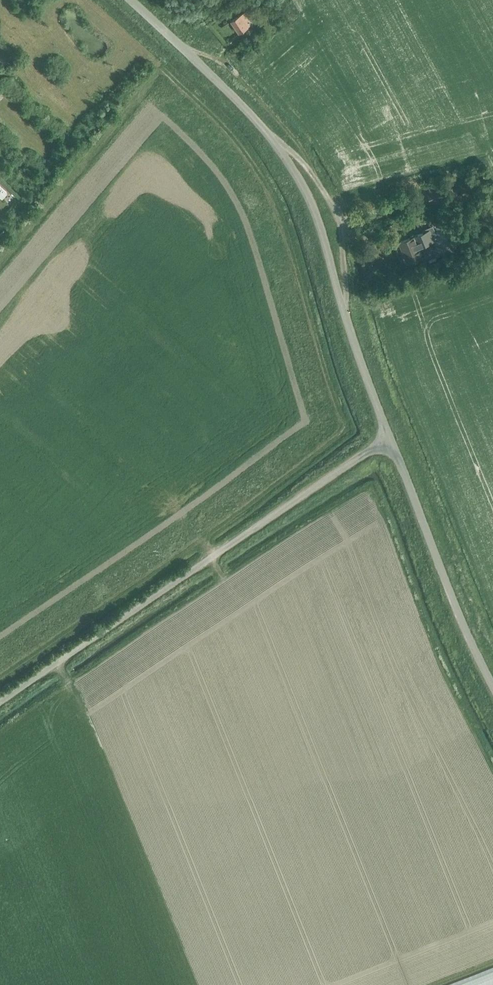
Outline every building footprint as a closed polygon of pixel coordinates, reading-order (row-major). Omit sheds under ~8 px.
[(231,22),(238,34),(248,27),(244,22),(250,19),(245,12),(231,22)] [(400,241),(408,261),(423,255),(419,245),(427,242),(423,232),(400,241)] [(453,984),(492,984),(492,969),(453,984)]
